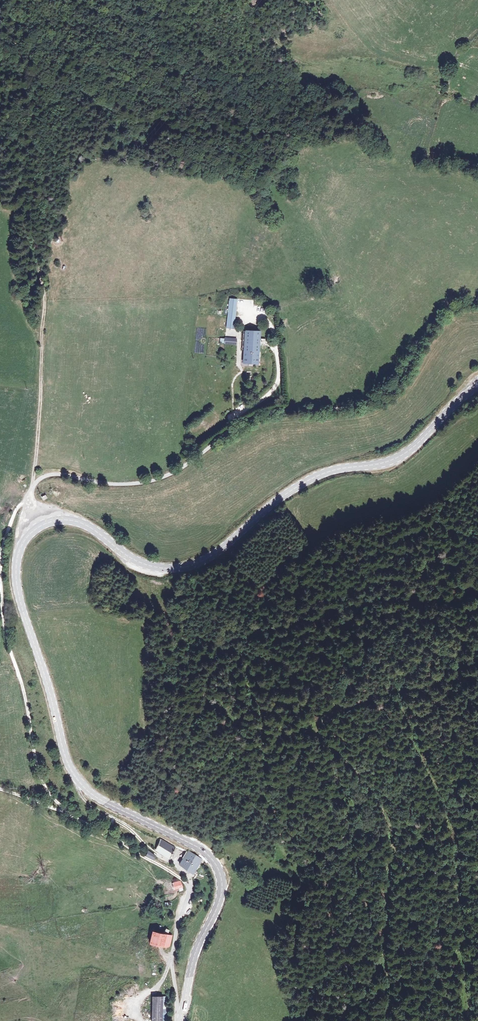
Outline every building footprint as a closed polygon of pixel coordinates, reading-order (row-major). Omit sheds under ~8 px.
[(230,300),(227,329),(235,330),(237,301),(230,300)] [(260,333),(245,331),(243,351),(242,364),(257,365),(259,347),(260,333)] [(161,838),(156,847),(171,857),(176,848),(161,838)] [(144,855),(153,860),(156,855),(147,850),(144,855)] [(194,857),(188,853),(183,860),(189,864),(194,857)] [(183,860),(179,866),(194,876),(203,863),(194,857),(189,864),(183,860)] [(183,888),(182,884),(181,884),(180,883),(173,886),(172,884),(168,885),(170,889),(172,888),(174,892),(183,888)] [(162,935),(153,934),(150,946),(167,949),(169,947),(171,937),(166,935),(166,932),(163,931),(162,935)] [(153,1020),(164,1020),(165,998),(154,997),(153,1020)]
